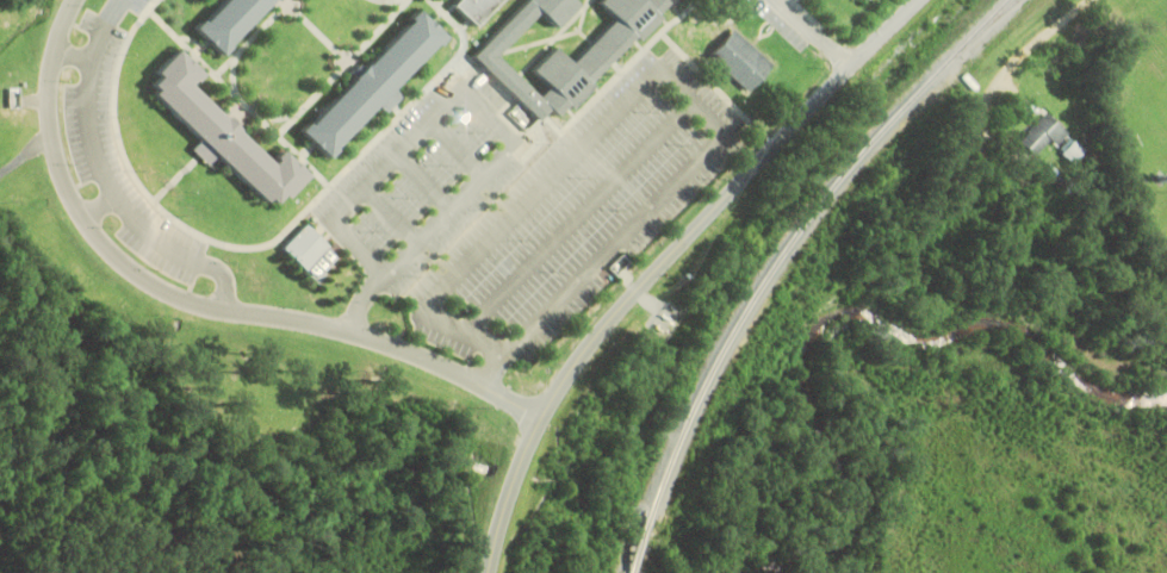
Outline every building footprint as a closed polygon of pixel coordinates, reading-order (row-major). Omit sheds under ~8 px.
[(219,55),(271,0),(216,0),(191,27),(219,55)] [(449,2),(472,24),(496,0),(452,0),(449,2)] [(613,17),(596,0),(663,0),(652,11),(657,15),(635,37),(632,33),(586,80),(591,83),(570,106),(565,102),(554,113),(546,105),(535,117),(471,54),(523,0),(575,0),(577,2),(554,25),(538,10),(495,55),(536,95),(547,85),(530,69),(552,46),(569,62),(613,17)] [(412,10),(296,127),(324,155),(373,105),(380,112),(397,94),(390,87),(440,36),(412,10)] [(732,26),(769,63),(745,88),(707,52),(732,26)] [(174,48),(199,71),(187,85),(266,158),(275,149),(299,172),(267,207),(211,155),(204,162),(188,147),(195,138),(138,86),(174,48)] [(1043,111),(1018,138),(1035,155),(1049,138),(1055,148),(1067,133),(1043,111)] [(302,223),(324,243),(300,268),(279,248),(302,223)]
